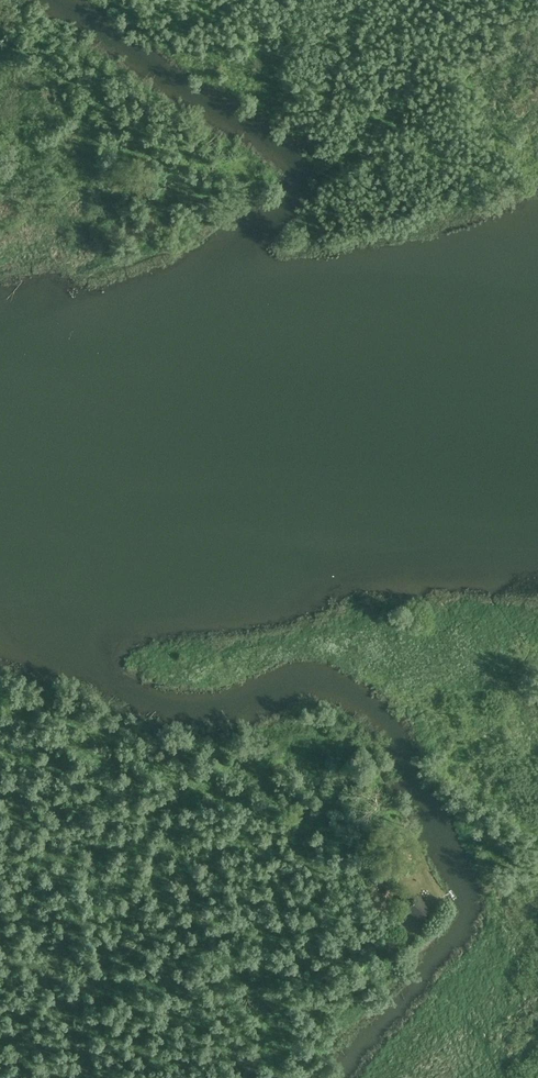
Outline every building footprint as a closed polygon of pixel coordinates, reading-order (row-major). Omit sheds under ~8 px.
[(431,907),(418,897),(408,909),(421,919),(431,907)]
